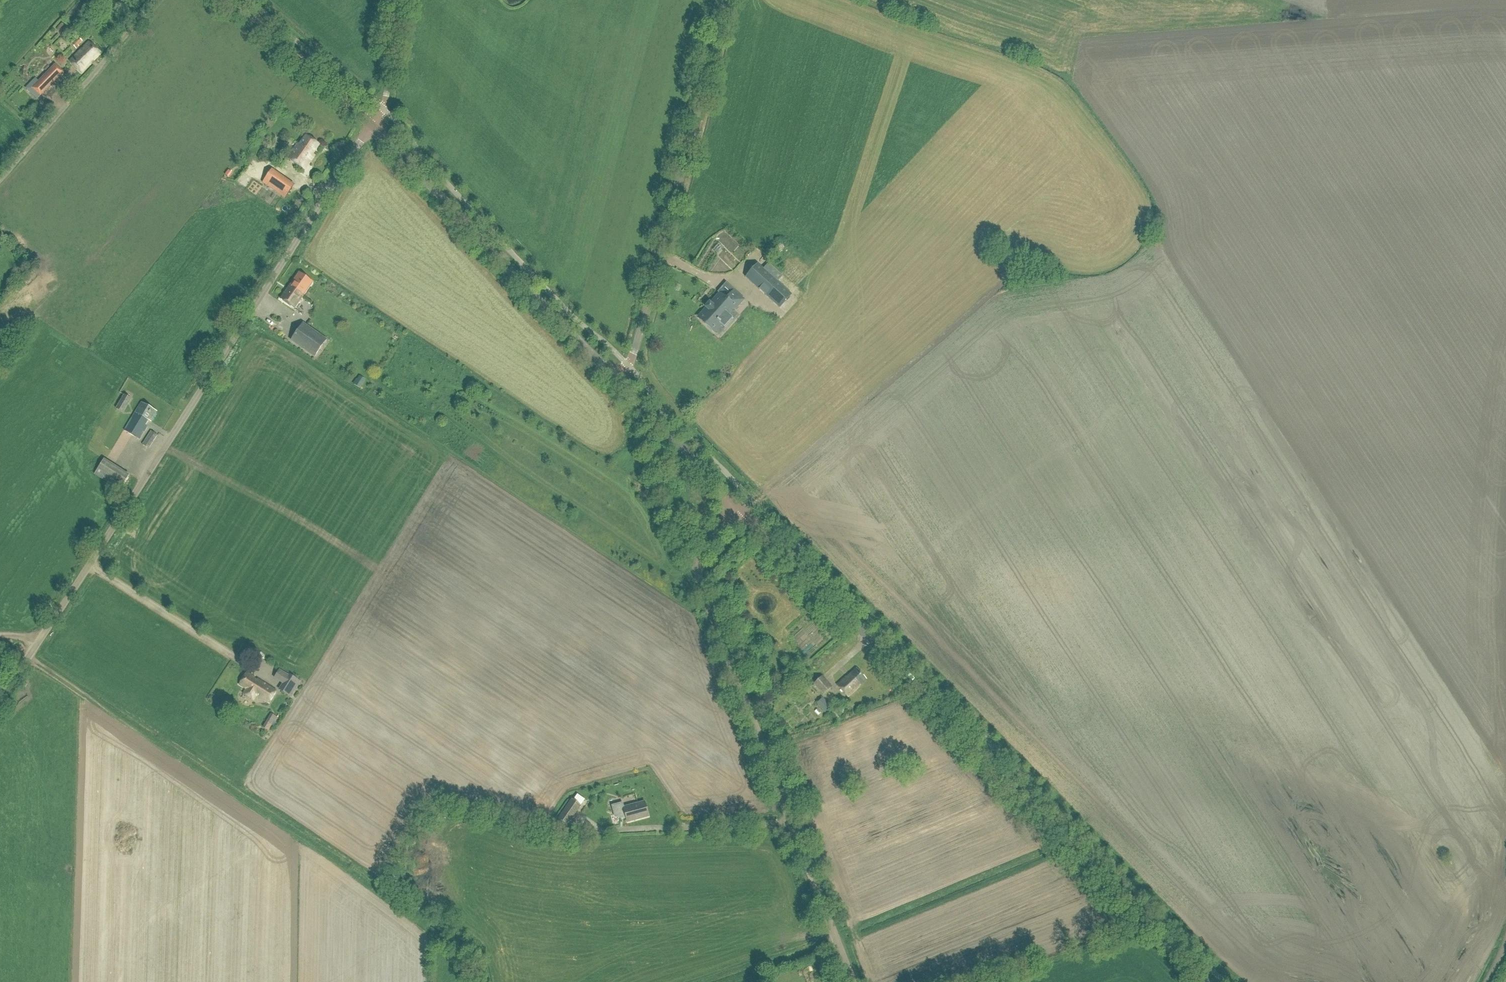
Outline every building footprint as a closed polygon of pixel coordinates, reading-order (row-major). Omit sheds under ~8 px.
[(91,9),(85,15),(89,18),(95,12),(91,9)] [(79,38),(72,45),(77,50),(80,47),(79,46),(83,42),(79,38)] [(91,63),(100,53),(89,42),(70,62),(81,73),(91,64),(91,63)] [(37,99),(63,72),(55,64),(38,81),(36,78),(26,88),(37,99)] [(298,144),(288,159),(305,171),(311,162),(310,161),(313,158),(315,156),(313,155),(319,145),(306,136),(300,146),(298,144)] [(263,183),(285,198),(292,188),(281,181),(283,177),(272,170),(263,183)] [(745,277),(779,308),(791,295),(757,264),(745,277)] [(294,309),(312,283),(299,273),(281,299),(294,309)] [(744,300),(733,291),(725,299),(719,294),(710,304),(709,303),(711,305),(708,309),(706,307),(705,308),(706,308),(704,311),(706,313),(700,320),(712,331),(719,323),(724,328),(732,319),(727,315),(733,309),(734,310),(744,300)] [(795,296),(785,307),(790,311),(800,301),(795,296)] [(315,357),(326,341),(303,324),(291,340),(315,357)] [(363,374),(355,380),(360,385),(367,378),(363,374)] [(132,399),(125,394),(116,409),(124,413),(132,399)] [(78,410),(86,423),(98,414),(90,402),(78,410)] [(151,422),(157,412),(141,403),(136,413),(135,413),(125,431),(117,426),(105,447),(116,454),(119,448),(125,452),(134,436),(140,440),(150,422),(151,422)] [(158,435),(152,431),(143,445),(149,449),(158,435)] [(131,475),(105,459),(95,475),(121,491),(131,475)] [(859,686),(867,679),(856,668),(850,674),(851,675),(848,678),(846,677),(837,685),(848,697),(859,687),(859,686)] [(240,685),(246,688),(242,694),(244,695),(254,701),(258,695),(269,703),(277,691),(248,672),(240,685)] [(279,690),(292,697),(301,682),(289,674),(279,690)] [(813,684),(824,696),(833,687),(822,676),(813,684)] [(816,704),(825,713),(832,707),(823,698),(816,704)] [(818,714),(824,719),(827,715),(821,710),(818,714)] [(271,714),(266,722),(272,726),(277,717),(271,714)] [(567,825),(581,805),(572,799),(558,819),(567,825)] [(627,822),(649,817),(644,802),(623,807),(627,822)] [(1478,897),(1485,893),(1483,888),(1475,893),(1478,897)] [(814,960),(822,979),(829,976),(822,957),(814,960)]
